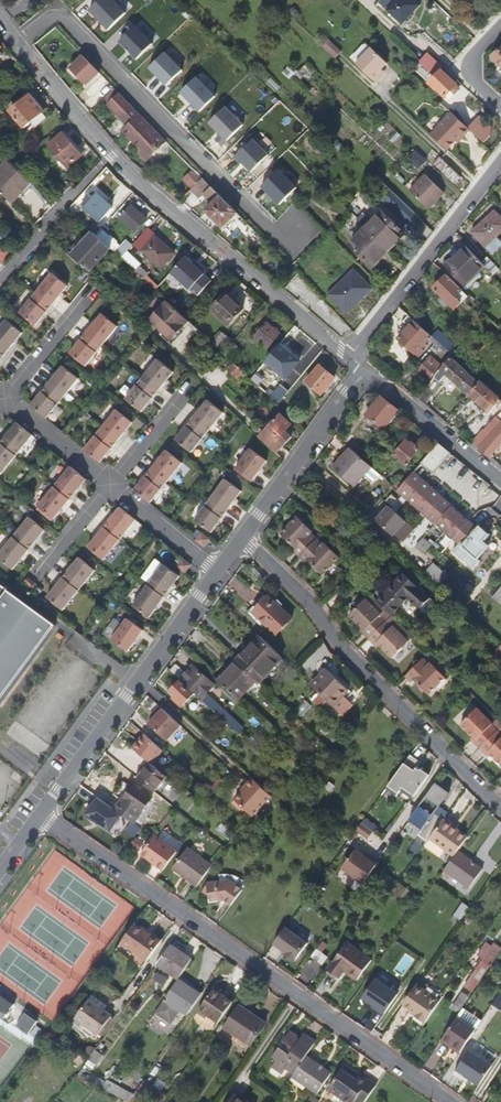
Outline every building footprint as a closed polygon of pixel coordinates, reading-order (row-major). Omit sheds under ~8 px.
[(108,30),(125,13),(113,0),(99,0),(89,10),(95,16),(97,16),(102,21),(102,24),(108,30)] [(247,3),(254,9),(262,1),(261,0),(250,0),(247,3)] [(415,0),(393,0),(387,7),(389,8),(387,10),(402,24),(419,5),(415,0)] [(135,26),(119,41),(137,59),(152,44),(135,26)] [(345,56),(333,45),(328,51),(340,62),(345,56)] [(361,68),(376,51),(371,47),(368,47),(356,60),(356,63),(361,68)] [(381,69),(388,62),(376,51),(361,68),(376,82),(382,76),(378,72),(381,69)] [(165,53),(149,68),(166,86),(182,70),(165,53)] [(456,85),(442,72),(445,69),(427,53),(420,60),(419,62),(435,77),(430,84),(436,90),(436,89),(445,97),(456,85)] [(86,86),(99,73),(82,55),(69,68),(86,86)] [(309,63),(293,79),(297,82),(307,71),(312,66),(309,63)] [(290,65),(283,72),(290,79),(297,71),(290,65)] [(318,71),(312,66),(307,71),(313,77),(318,71)] [(181,93),(200,112),(215,97),(197,77),(181,93)] [(104,99),(109,104),(120,94),(115,89),(104,99)] [(11,112),(25,128),(45,111),(31,94),(11,112)] [(167,141),(120,94),(109,104),(130,126),(125,131),(143,149),(150,157),(167,141)] [(216,140),(222,146),(243,125),(226,107),(209,123),(221,135),(216,140)] [(4,108),(0,112),(0,113),(11,124),(15,120),(4,108)] [(467,128),(453,114),(432,136),(448,151),(457,141),(461,136),(463,138),(471,131),(467,128)] [(491,128),(478,116),(474,121),(490,135),(491,128)] [(490,135),(474,121),(467,128),(471,131),(483,142),(490,135)] [(49,146),(68,168),(82,156),(64,133),(49,146)] [(242,163),(251,173),(269,155),(253,140),(234,159),(240,165),(242,163)] [(150,157),(143,149),(139,153),(147,160),(150,157)] [(462,177),(441,158),(435,165),(455,184),(462,177)] [(8,161),(8,162),(0,170),(0,192),(12,203),(31,183),(8,161)] [(280,204),(299,185),(279,167),(261,186),(280,204)] [(181,180),(191,189),(202,178),(193,168),(181,180)] [(445,193),(426,175),(410,191),(429,209),(445,193)] [(204,194),(211,187),(202,178),(191,189),(189,190),(196,198),(200,198),(204,194)] [(424,224),(386,186),(378,194),(397,213),(399,211),(418,230),(424,224)] [(220,196),(211,187),(204,194),(212,203),(220,196)] [(96,195),(83,209),(99,223),(111,209),(96,195)] [(237,214),(220,196),(212,203),(205,210),(223,228),(237,214)] [(132,206),(121,218),(136,232),(147,219),(132,206)] [(500,232),(500,219),(494,211),(471,232),(485,247),(500,232)] [(383,212),(351,246),(372,266),(404,232),(383,212)] [(98,262),(111,249),(104,242),(93,232),(83,243),(78,239),(67,251),(91,274),(100,264),(98,262)] [(161,269),(175,254),(157,237),(143,251),(161,269)] [(104,242),(111,249),(117,255),(122,250),(109,238),(104,242)] [(465,286),(485,267),(482,264),(466,247),(458,254),(451,261),(446,266),(465,286)] [(446,256),(451,261),(458,254),(454,250),(446,256)] [(493,276),(500,268),(489,256),(482,264),(485,267),(493,276)] [(133,257),(127,263),(135,272),(144,279),(148,275),(138,265),(140,263),(133,257)] [(186,257),(173,272),(198,296),(212,281),(205,275),(207,273),(199,265),(197,268),(193,264),(186,257)] [(347,314),(372,289),(354,270),(328,295),(347,314)] [(144,279),(135,272),(133,274),(142,281),(144,279)] [(53,273),(36,293),(52,306),(68,286),(53,273)] [(449,304),(461,291),(446,276),(434,289),(443,298),(449,304)] [(244,305),(228,290),(213,306),(230,321),(244,305)] [(449,304),(443,298),(439,302),(451,314),(468,297),(461,291),(449,304)] [(52,306),(36,293),(20,313),(36,326),(52,306)] [(189,321),(163,297),(152,309),(157,313),(151,320),(172,339),(189,321)] [(102,314),(86,334),(101,346),(118,326),(102,314)] [(416,354),(432,336),(408,315),(401,323),(408,329),(399,339),(416,354)] [(7,320),(0,329),(0,347),(7,353),(23,333),(7,320)] [(267,323),(255,338),(268,349),(280,335),(267,323)] [(213,344),(223,333),(220,330),(210,341),(213,344)] [(449,340),(437,330),(432,336),(437,341),(443,347),(449,340)] [(234,342),(223,333),(213,344),(224,354),(234,342)] [(86,334),(70,353),(86,366),(101,346),(86,334)] [(443,347),(437,341),(434,344),(440,350),(443,347)] [(240,347),(234,342),(224,354),(230,359),(240,347)] [(286,379),(300,362),(280,345),(266,362),(279,374),(285,378),(286,379)] [(427,386),(443,367),(439,364),(446,355),(440,350),(433,358),(430,356),(414,375),(427,386)] [(148,370),(157,359),(152,354),(143,366),(148,370)] [(478,382),(450,357),(443,367),(427,386),(418,398),(418,402),(422,405),(447,376),(468,395),(478,382)] [(174,372),(158,359),(142,379),(158,392),(174,372)] [(244,373),(233,362),(227,368),(238,379),(244,373)] [(63,366),(47,386),(62,398),(79,378),(63,366)] [(307,383),(322,396),(336,379),(320,366),(307,383)] [(260,370),(252,380),(257,384),(265,374),(260,370)] [(158,392),(142,379),(126,399),(142,412),(158,392)] [(500,399),(480,380),(478,382),(468,395),(489,413),(500,399)] [(278,404),(289,392),(280,384),(270,396),(278,404)] [(47,386),(31,405),(47,418),(62,398),(47,386)] [(383,428),(398,410),(389,402),(381,395),(366,414),(383,428)] [(208,400),(192,420),(207,432),(224,413),(208,400)] [(430,403),(426,408),(431,412),(434,415),(438,409),(430,403)] [(500,413),(496,417),(495,416),(483,430),(482,429),(472,441),(480,448),(479,449),(489,458),(490,457),(500,444),(500,409),(499,412),(500,413)] [(133,422),(117,410),(101,429),(117,442),(133,422)] [(286,432),(292,425),(281,414),(274,422),(268,428),(285,446),(292,438),(286,432)] [(265,426),(268,428),(274,422),(271,419),(265,426)] [(192,420),(176,440),(191,453),(207,432),(192,420)] [(365,420),(361,425),(369,433),(373,428),(365,420)] [(17,423),(1,442),(17,455),(33,435),(17,423)] [(285,446),(268,428),(259,437),(270,448),(277,455),(285,446)] [(117,442),(101,429),(85,449),(101,462),(117,442)] [(0,444),(0,474),(1,475),(17,455),(1,442),(0,444)] [(410,446),(406,443),(395,456),(407,466),(420,448),(412,442),(410,446)] [(434,473),(452,453),(438,442),(422,463),(434,473)] [(339,458),(350,447),(348,445),(337,457),(339,458)] [(364,472),(371,465),(350,447),(339,458),(337,457),(331,465),(353,484),(364,472)] [(251,448),(235,469),(252,481),(267,461),(251,448)] [(151,470),(166,483),(182,463),(167,450),(151,470)] [(371,465),(364,472),(375,481),(381,474),(371,465)] [(87,479),(71,466),(55,486),(70,499),(87,479)] [(151,470),(135,489),(150,502),(166,483),(151,470)] [(452,506),(414,472),(399,490),(437,524),(452,506)] [(242,491),(225,478),(210,499),(226,511),(242,491)] [(47,482),(36,496),(41,500),(52,486),(47,482)] [(70,499),(55,486),(39,506),(54,519),(70,499)] [(226,511),(210,499),(194,520),(211,532),(226,511)] [(414,528),(389,506),(377,519),(394,535),(396,534),(403,540),(414,528)] [(475,527),(452,506),(437,524),(460,545),(475,527)] [(104,527),(120,540),(136,520),(120,507),(104,527)] [(30,516),(14,536),(29,549),(46,529),(30,516)] [(310,536),(313,533),(297,519),(283,535),(297,549),(296,551),(302,557),(316,541),(310,536)] [(478,559),(489,545),(483,541),(489,533),(478,524),(475,527),(460,545),(455,551),(474,568),(480,561),(478,559)] [(88,547),(104,559),(120,540),(104,527),(88,547)] [(210,539),(202,533),(197,540),(205,546),(210,539)] [(14,536),(0,553),(0,559),(13,569),(29,549),(14,536)] [(425,537),(416,548),(424,555),(433,544),(425,537)] [(340,559),(324,545),(323,546),(316,541),(302,557),(309,563),(310,562),(325,575),(340,559)] [(63,577),(79,590),(95,570),(79,557),(63,577)] [(154,574),(162,562),(156,558),(148,570),(154,574)] [(191,564),(183,558),(177,566),(185,572),(191,564)] [(444,570),(432,559),(422,570),(436,583),(441,577),(439,575),(444,570)] [(164,596),(180,575),(163,563),(148,584),(164,596)] [(432,600),(403,574),(393,585),(375,606),(384,614),(390,620),(391,621),(408,600),(422,612),(432,600)] [(63,577),(47,597),(63,610),(79,590),(63,577)] [(36,584),(28,578),(25,582),(33,589),(36,584)] [(49,620),(0,584),(0,687),(49,620)] [(164,596),(148,584),(132,604),(149,617),(164,596)] [(253,612),(276,634),(291,618),(268,596),(253,612)] [(375,606),(368,599),(364,604),(379,618),(384,614),(375,606)] [(429,615),(436,607),(436,604),(432,600),(422,612),(426,615),(429,615)] [(379,618),(364,604),(348,620),(362,634),(362,637),(368,642),(390,620),(384,614),(379,618)] [(142,630),(126,618),(111,639),(127,650),(142,630)] [(391,663),(412,641),(391,621),(390,620),(368,642),(375,650),(377,648),(391,663)] [(254,677),(278,653),(256,632),(232,656),(252,676),(254,677)] [(234,695),(252,676),(232,656),(213,675),(234,695)] [(444,681),(429,667),(428,668),(422,663),(405,681),(412,687),(414,685),(427,698),(444,681)] [(215,685),(194,665),(187,674),(176,664),(171,670),(202,699),(215,685)] [(350,691),(328,670),(312,686),(319,693),(334,707),(350,691)] [(192,694),(179,681),(170,690),(175,695),(173,697),(181,706),(192,694)] [(334,707),(319,693),(312,700),(320,709),(321,708),(329,715),(335,709),(334,707)] [(214,710),(219,716),(224,711),(226,709),(220,704),(214,710)] [(469,705),(454,717),(458,722),(473,711),(469,705)] [(168,740),(181,725),(160,706),(154,712),(157,715),(155,718),(150,724),(168,740)] [(234,721),(224,711),(219,716),(230,725),(234,721)] [(480,749),(500,727),(495,722),(491,726),(475,711),(459,726),(475,742),(474,743),(480,749)] [(234,721),(230,725),(239,734),(244,728),(236,719),(234,721)] [(500,727),(480,749),(487,755),(488,754),(500,767),(500,727)] [(166,755),(148,739),(137,752),(146,759),(156,768),(166,755)] [(409,756),(387,787),(397,794),(400,791),(402,788),(413,797),(429,776),(421,770),(420,771),(417,774),(414,772),(416,768),(420,763),(409,756)] [(151,788),(163,773),(156,768),(146,759),(134,774),(151,788)] [(321,781),(317,776),(312,782),(316,786),(321,781)] [(253,815),(271,795),(252,777),(245,784),(247,786),(235,799),(253,815)] [(130,820),(149,793),(132,780),(120,797),(118,796),(111,806),(130,820)] [(431,838),(445,818),(436,812),(451,791),(436,781),(409,819),(421,828),(418,833),(429,840),(431,838)] [(334,786),(330,782),(325,788),(330,792),(334,786)] [(397,794),(387,787),(385,790),(395,797),(397,794)] [(402,788),(400,791),(411,800),(413,797),(402,788)] [(456,854),(470,836),(445,818),(431,838),(456,855),(456,854)] [(371,837),(376,825),(362,820),(358,832),(371,837)] [(222,824),(217,830),(229,840),(234,834),(222,824)] [(237,834),(233,838),(240,844),(244,840),(237,834)] [(177,851),(155,835),(141,854),(163,870),(177,851)] [(198,887),(213,865),(189,847),(173,869),(198,887)] [(354,850),(340,869),(361,884),(376,863),(369,857),(367,860),(362,856),(354,850)] [(480,872),(456,854),(456,855),(443,873),(467,890),(480,872)] [(231,905),(243,889),(235,883),(228,885),(227,880),(209,884),(204,892),(211,895),(211,903),(226,901),(231,905)] [(457,926),(469,909),(462,904),(453,916),(454,917),(450,922),(457,926)] [(308,944),(286,928),(275,944),(287,953),(285,956),(294,963),(308,944)] [(149,960),(163,941),(151,933),(149,936),(138,929),(127,945),(149,960)] [(371,959),(347,941),(327,969),(338,977),(344,969),(356,979),(371,959)] [(484,959),(492,946),(500,951),(500,949),(500,947),(494,942),(491,945),(486,941),(477,954),(484,959)] [(181,976),(193,959),(172,944),(159,962),(180,977),(181,976)] [(149,960),(127,945),(123,951),(144,966),(149,960)] [(472,991),(500,951),(492,946),(484,959),(465,987),(472,991)] [(316,947),(309,956),(315,960),(322,951),(316,947)] [(322,951),(315,960),(322,965),(328,956),(322,951)] [(168,977),(157,970),(152,978),(163,985),(168,977)] [(189,1013),(202,994),(180,978),(156,1011),(171,1021),(181,1008),(189,1013)] [(376,1009),(383,1015),(398,994),(376,978),(362,997),(372,1004),(377,1007),(376,1009)] [(427,1021),(442,999),(418,983),(405,1002),(418,1010),(416,1013),(427,1021)] [(221,1022),(235,1001),(229,996),(225,994),(226,991),(218,986),(201,1011),(209,1016),(210,1014),(221,1022)] [(459,1011),(467,999),(465,997),(467,993),(464,992),(453,1007),(459,1011)] [(500,992),(493,1004),(500,1009),(500,993),(500,992)] [(9,1001),(0,995),(0,1013),(9,1001)] [(99,1035),(112,1016),(89,1000),(77,1018),(86,1024),(85,1025),(99,1035)] [(30,1020),(32,1018),(20,1009),(12,1021),(23,1029),(30,1020)] [(265,1027),(240,1009),(225,1030),(250,1048),(265,1027)] [(460,1052),(482,1021),(466,1010),(459,1021),(456,1019),(455,1020),(443,1038),(450,1042),(449,1045),(460,1052)] [(37,1026),(30,1020),(23,1029),(30,1034),(37,1026)] [(305,1058),(317,1040),(306,1033),(302,1038),(299,1036),(300,1033),(293,1029),(286,1039),(288,1040),(285,1046),(282,1044),(276,1053),(279,1054),(274,1063),(286,1071),(288,1066),(296,1072),(305,1058)] [(92,1057),(97,1050),(90,1045),(85,1052),(92,1057)] [(479,1086),(492,1066),(469,1051),(454,1074),(463,1080),(464,1076),(479,1086)] [(318,1095),(331,1075),(305,1058),(296,1072),(292,1077),(318,1095)] [(360,1075),(346,1066),(344,1070),(358,1079),(360,1075)] [(378,1086),(370,1080),(369,1081),(360,1075),(358,1079),(344,1070),(333,1087),(355,1101),(367,1101),(378,1086)] [(102,1088),(130,1101),(134,1095),(132,1094),(128,1092),(108,1081),(102,1088)] [(148,1088),(141,1084),(134,1095),(130,1101),(139,1101),(148,1088)] [(153,1085),(147,1093),(154,1098),(159,1090),(153,1085)] [(169,1094),(162,1090),(153,1101),(164,1101),(169,1094)] [(229,1101),(248,1101),(235,1093),(229,1101)]
